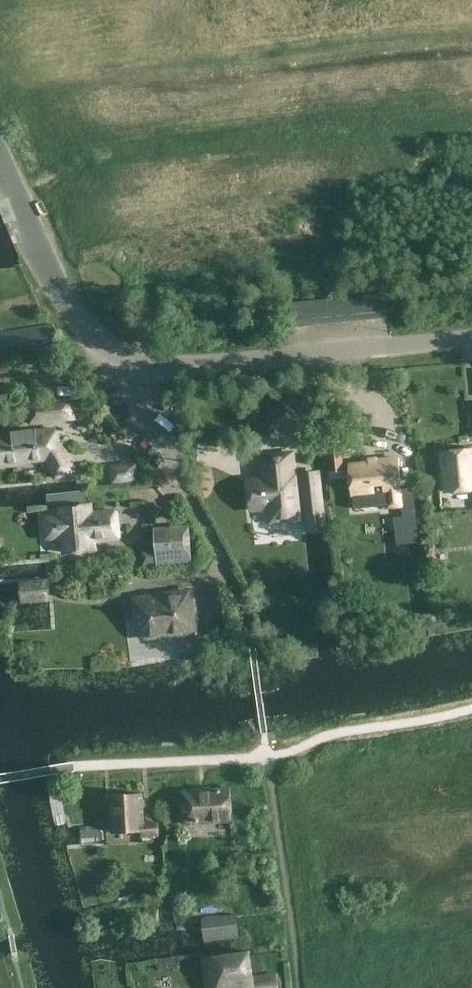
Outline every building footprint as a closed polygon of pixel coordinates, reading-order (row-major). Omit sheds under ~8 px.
[(384,291),(372,292),(375,316),(386,315),(384,291)] [(372,292),(360,294),(363,317),(375,316),(372,292)] [(360,294),(348,295),(351,319),(363,317),(360,294)] [(348,295),(336,296),(339,320),(351,319),(348,295)] [(336,296),(324,297),(327,321),(339,320),(336,296)] [(324,297),(312,299),(315,322),(327,321),(324,297)] [(312,299),(301,300),(303,323),(315,322),(312,299)] [(301,300),(289,301),(291,325),(303,323),(301,300)] [(253,305),(254,317),(270,316),(269,303),(253,305)] [(26,349),(54,345),(51,322),(23,328),(23,326),(0,329),(0,353),(26,349)] [(62,380),(42,381),(43,392),(62,391),(62,380)] [(308,406),(279,395),(269,421),(298,433),(308,406)] [(15,461),(46,458),(55,476),(74,467),(67,452),(56,440),(55,427),(12,432),(12,433),(0,434),(0,466),(15,464),(15,461)] [(325,441),(328,471),(343,470),(340,440),(325,441)] [(471,489),(471,449),(441,452),(445,492),(471,489)] [(293,451),(261,455),(268,524),(301,521),(293,451)] [(387,506),(406,504),(404,490),(400,491),(396,458),(375,460),(375,456),(368,457),(368,461),(349,463),(352,493),(374,490),(374,491),(385,490),(387,506)] [(135,462),(108,466),(110,485),(137,482),(135,462)] [(315,473),(303,474),(308,524),(320,523),(315,473)] [(46,492),(47,503),(48,506),(88,502),(86,488),(78,489),(46,492)] [(59,506),(61,527),(51,528),(54,557),(64,557),(63,551),(91,548),(90,538),(115,536),(113,511),(89,513),(88,503),(59,506)] [(175,564),(175,562),(188,561),(186,532),(170,533),(170,535),(155,536),(156,552),(140,553),(142,566),(157,565),(175,564)] [(132,597),(137,629),(139,633),(142,635),(147,636),(155,635),(155,633),(194,627),(188,588),(158,593),(158,595),(149,596),(148,594),(132,597)] [(357,758),(359,765),(380,762),(379,754),(357,758)] [(182,822),(230,819),(228,787),(180,790),(182,822)] [(157,834),(157,821),(142,822),(140,792),(110,794),(113,831),(140,830),(140,834),(157,834)] [(100,838),(99,826),(79,827),(80,839),(82,838),(100,838)] [(236,913),(200,918),(202,931),(203,942),(239,938),(237,925),(236,913)] [(253,976),(249,950),(202,956),(206,987),(277,987),(275,973),(253,976)]
